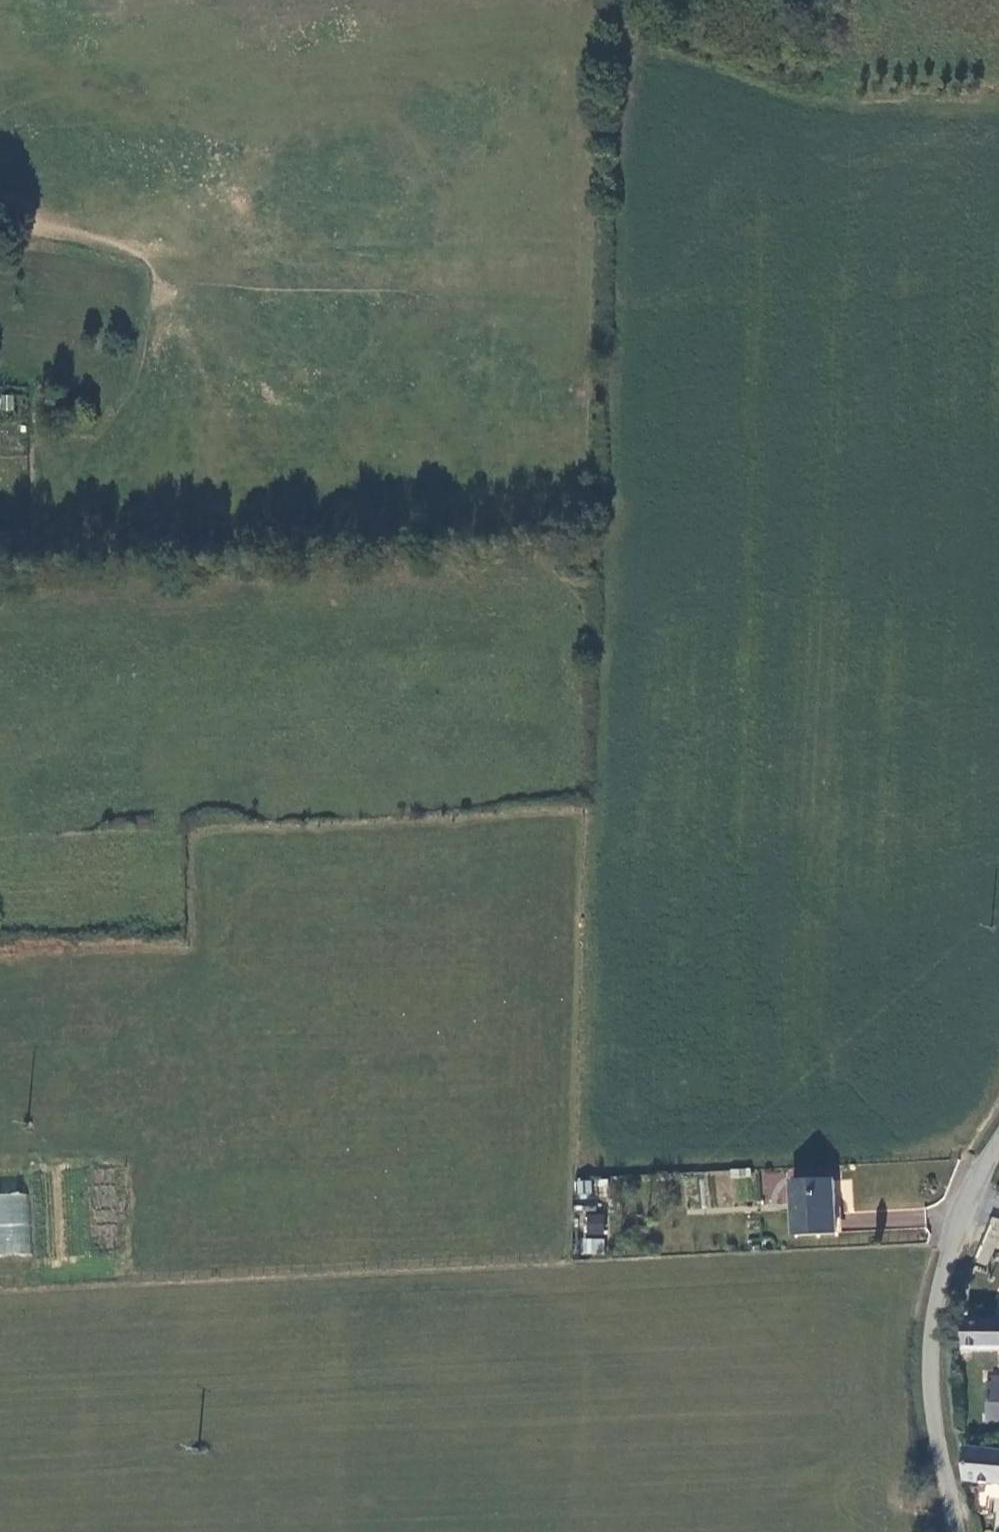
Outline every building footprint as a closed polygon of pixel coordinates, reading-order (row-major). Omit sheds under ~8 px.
[(763,1171),(763,1200),(785,1201),(785,1172),(763,1171)] [(831,1238),(828,1185),(788,1188),(791,1240),(831,1238)] [(32,1252),(25,1191),(0,1193),(0,1256),(32,1252)] [(585,1213),(585,1234),(604,1234),(604,1213),(585,1213)] [(581,1254),(603,1254),(603,1237),(581,1237),(581,1254)] [(964,1322),(963,1353),(998,1355),(998,1322),(964,1322)] [(998,1427),(998,1401),(998,1385),(987,1385),(985,1426),(998,1427)] [(966,1452),(963,1484),(998,1487),(998,1455),(966,1452)]
